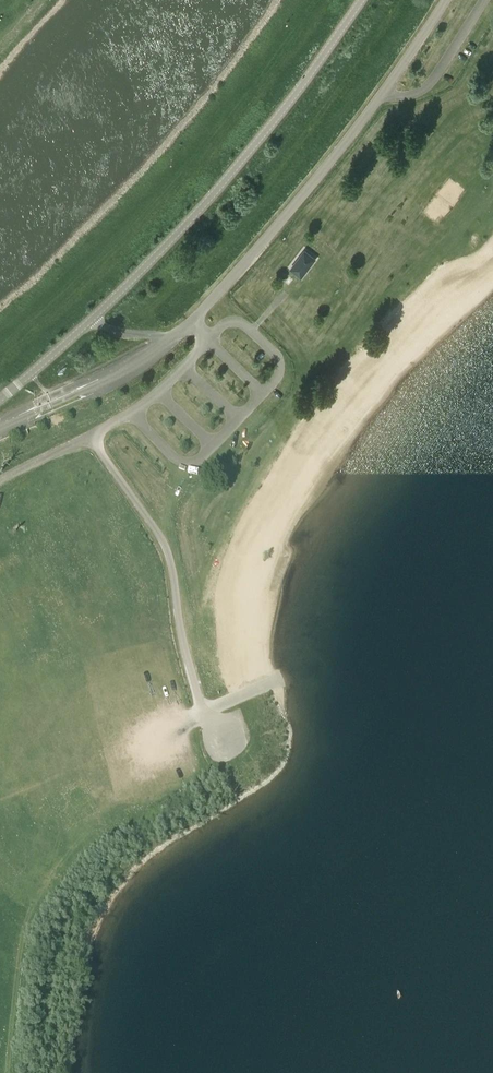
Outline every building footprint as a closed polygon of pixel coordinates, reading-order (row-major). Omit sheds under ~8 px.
[(315,258),(305,251),(291,269),(301,276),(315,258)]
